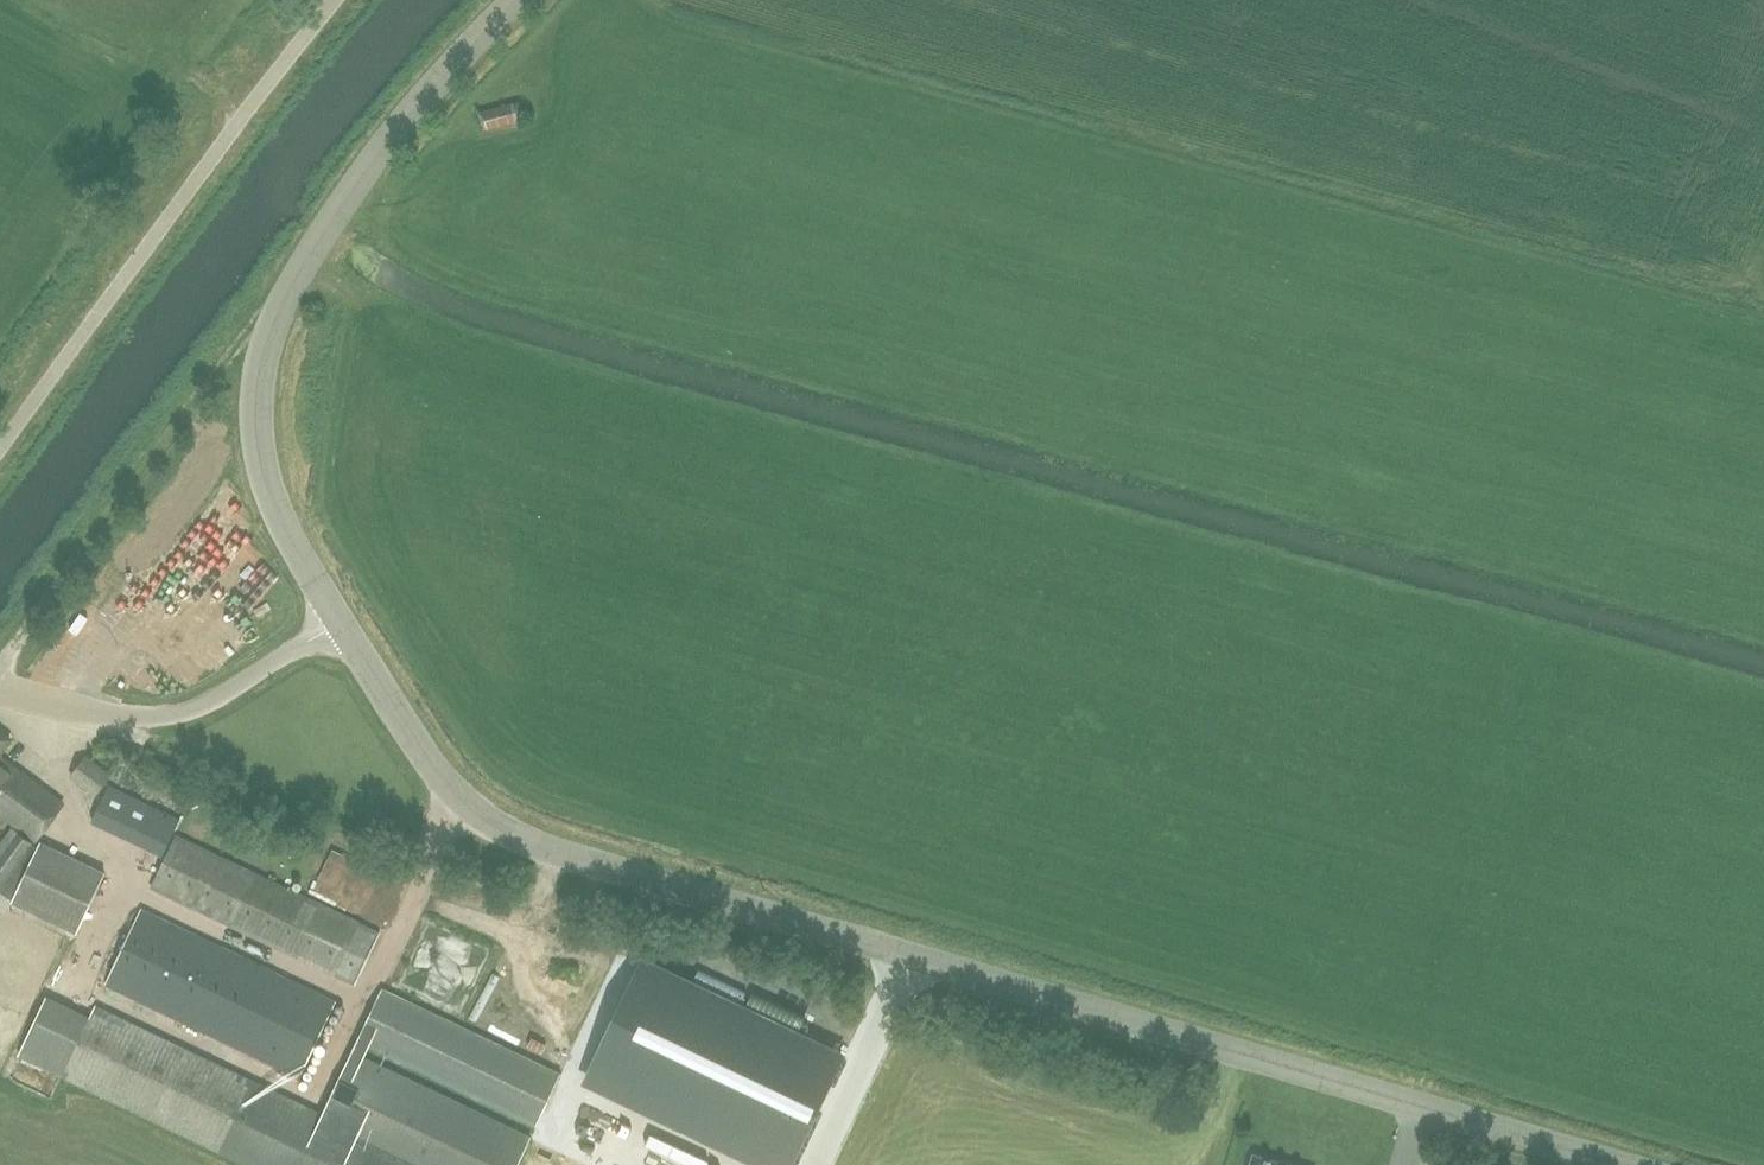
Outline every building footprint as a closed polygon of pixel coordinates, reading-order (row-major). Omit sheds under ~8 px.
[(518,101),(477,112),(482,129),(482,130),(518,121),(523,120),(518,101)] [(9,740),(0,734),(0,752),(9,740)] [(36,840),(62,804),(0,758),(0,814),(36,840)] [(84,758),(72,775),(95,793),(108,776),(84,758)] [(92,821),(162,854),(179,820),(108,786),(92,821)] [(17,833),(0,856),(0,889),(33,845),(17,833)] [(175,835),(151,887),(355,985),(380,933),(175,835)] [(43,841),(13,903),(77,934),(107,873),(43,841)] [(299,1076),(335,1001),(140,908),(104,983),(299,1076)] [(463,987),(480,946),(439,930),(423,971),(463,987)] [(782,1164),(793,1164),(843,1059),(639,961),(587,1072),(782,1164)] [(359,1039),(370,1044),(536,1126),(561,1073),(383,988),(359,1039)] [(249,1078),(94,1005),(88,1017),(44,996),(17,1054),(60,1075),(215,1149),(248,1164),(518,1164),(531,1138),(365,1055),(370,1044),(359,1039),(324,1114),(249,1078)] [(1253,1155),(1251,1164),(1287,1164),(1253,1155)]
